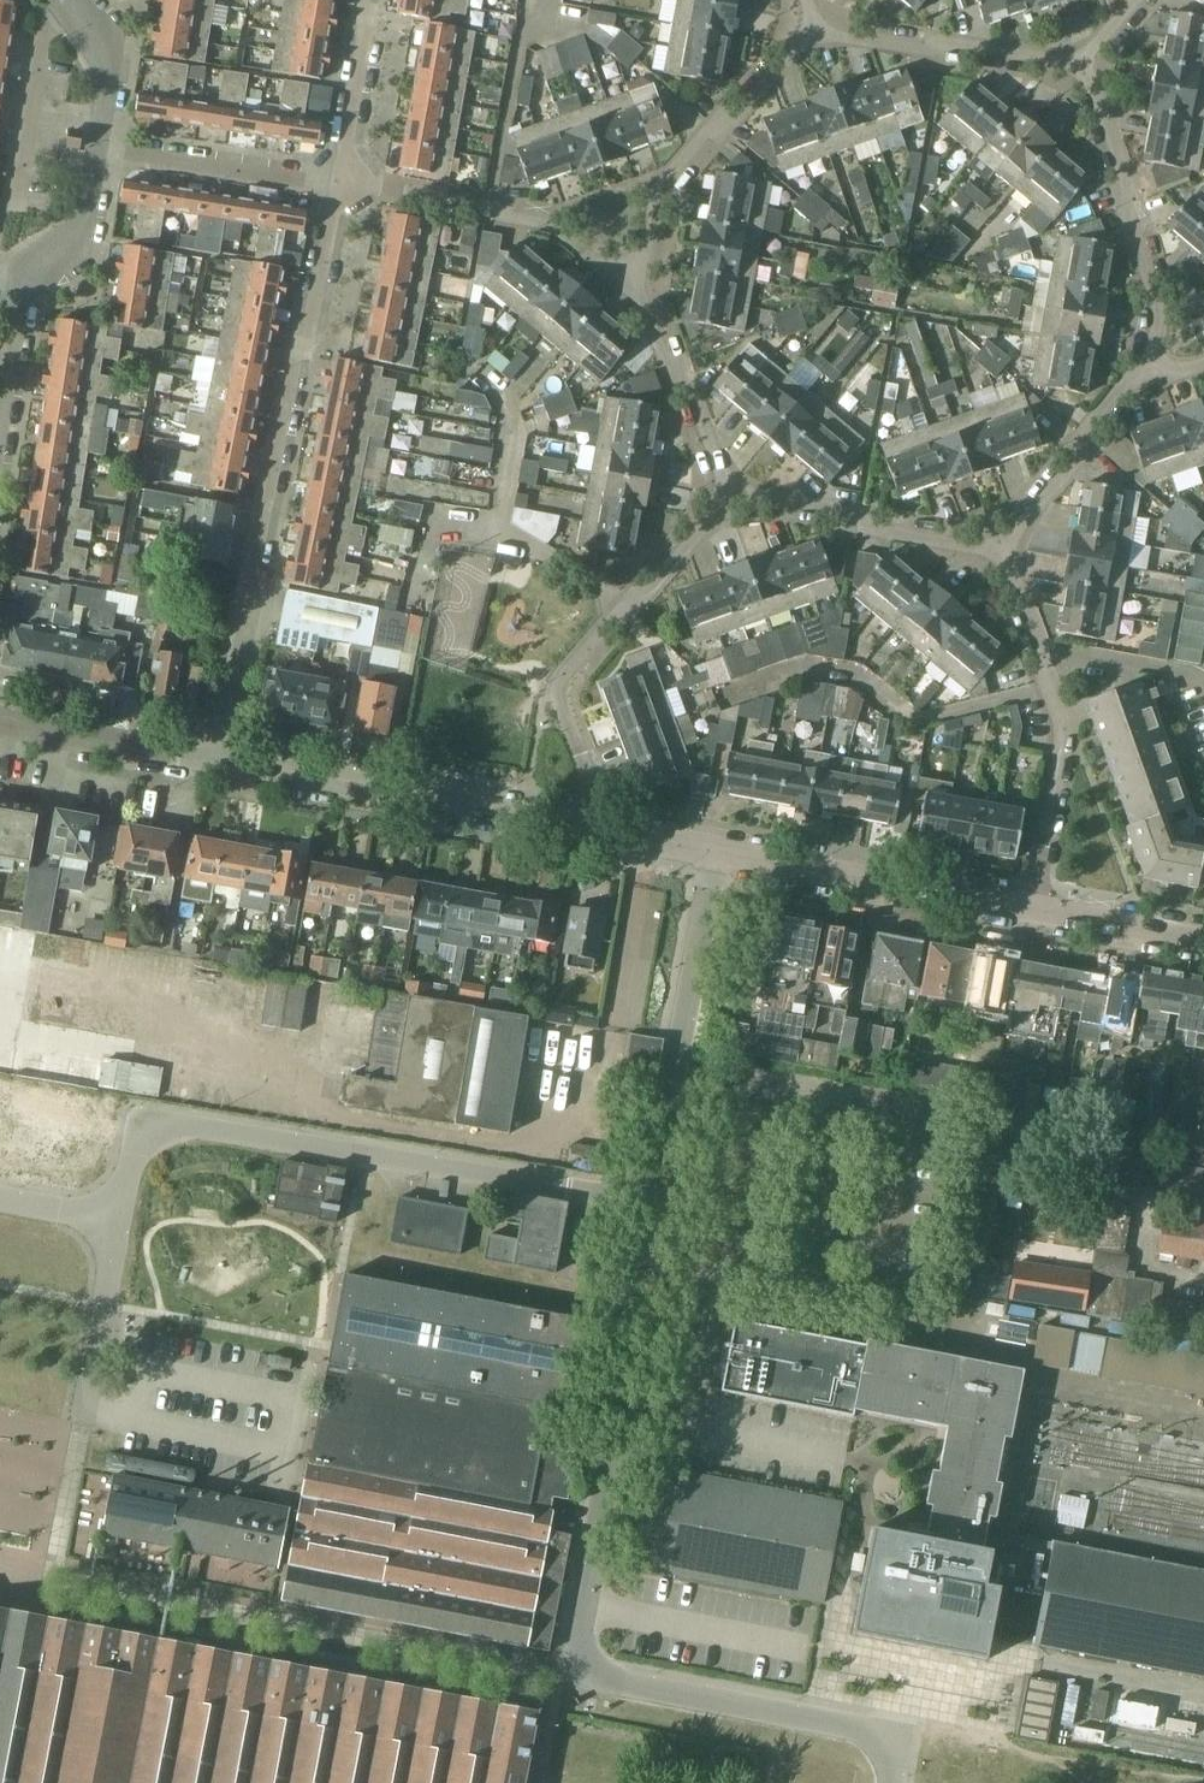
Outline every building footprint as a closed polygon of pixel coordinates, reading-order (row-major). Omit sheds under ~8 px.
[(158,3),(165,4),(163,17),(212,25),(225,28),(229,8),(215,6),(179,0),(159,0),(158,3)] [(283,14),(337,23),(338,17),(333,16),(335,3),(319,0),(285,0),(283,14)] [(400,14),(448,23),(449,23),(450,13),(466,16),(468,5),(467,5),(440,0),(403,0),(400,14)] [(673,23),(728,33),(732,34),(737,10),(687,0),(677,0),(673,23)] [(737,10),(738,0),(687,0),(737,10)] [(915,12),(925,0),(901,0),(915,12)] [(984,25),(1007,17),(1002,0),(975,0),(984,25)] [(1007,17),(1032,8),(1029,0),(1002,0),(1007,17)] [(1032,8),(1033,13),(1057,4),(1055,0),(1029,0),(1032,8)] [(13,30),(17,7),(0,4),(0,28),(13,30)] [(617,14),(590,10),(588,23),(614,28),(617,14)] [(1167,38),(1203,45),(1203,19),(1172,13),(1167,38)] [(283,14),(279,33),(328,42),(331,29),(336,30),(337,23),(283,14)] [(154,29),(153,36),(209,45),(212,25),(163,17),(161,30),(154,29)] [(673,23),(669,47),(723,57),(728,33),(673,23)] [(426,24),(422,48),(471,57),(475,33),(426,24)] [(9,56),(13,30),(0,28),(0,55),(9,56)] [(625,50),(633,42),(622,32),(615,40),(614,41),(625,50)] [(279,33),(276,52),(330,62),(331,55),(326,54),(328,42),(279,33)] [(153,36),(152,41),(159,42),(157,56),(206,64),(209,45),(153,36)] [(584,37),(555,47),(559,60),(571,56),(576,70),(576,71),(593,66),(584,37)] [(1162,62),(1203,70),(1203,45),(1167,38),(1162,62)] [(614,41),(607,50),(617,59),(625,50),(614,41)] [(625,50),(636,60),(643,51),(633,42),(625,50)] [(669,47),(664,73),(719,83),(723,57),(669,47)] [(422,48),(418,72),(466,80),(471,57),(422,48)] [(625,50),(617,59),(628,69),(636,60),(625,50)] [(276,52),(272,72),(320,81),(321,81),(324,67),(329,68),(330,62),(276,52)] [(6,79),(9,56),(0,55),(0,78),(6,79)] [(571,56),(559,60),(564,74),(570,72),(576,70),(571,56)] [(1153,86),(1203,96),(1203,70),(1162,62),(1158,61),(1153,86)] [(139,94),(136,116),(167,121),(176,64),(163,62),(158,97),(139,94)] [(176,64),(167,121),(197,126),(200,104),(183,101),(189,66),(188,66),(176,64)] [(189,67),(187,79),(204,82),(206,69),(189,67)] [(905,70),(880,79),(898,132),(924,123),(905,70)] [(200,104),(197,126),(227,131),(236,73),(224,71),(223,73),(218,107),(200,104)] [(418,72),(413,97),(462,106),(467,81),(466,81),(466,80),(418,72)] [(236,73),(227,131),(257,136),(261,114),(243,111),(249,75),(236,73)] [(523,76),(520,91),(531,93),(534,79),(523,76)] [(858,86),(857,86),(876,139),(898,132),(880,79),(858,86)] [(261,114),(257,136),(288,140),(296,83),(284,81),(278,117),(261,114)] [(856,82),(832,91),(852,148),(857,162),(881,154),(876,139),(857,86),(858,86),(856,82)] [(938,125),(958,142),(994,99),(974,82),(938,125)] [(296,83),(288,140),(319,145),(322,124),(303,121),(307,99),(309,85),(296,83)] [(630,92),(630,93),(648,145),(672,137),(665,119),(654,84),(630,92)] [(309,85),(307,99),(331,103),(333,89),(309,85)] [(1148,111),(1153,112),(1203,121),(1203,96),(1153,86),(1148,111)] [(531,93),(520,91),(517,105),(529,107),(531,93)] [(832,91),(809,99),(810,103),(828,156),(852,148),(832,91)] [(630,93),(607,101),(625,153),(648,145),(630,93)] [(413,97),(409,120),(458,129),(462,106),(413,97)] [(994,99),(958,142),(976,157),(1012,115),(994,99)] [(607,101),(583,109),(603,166),(626,158),(625,153),(607,101)] [(810,103),(786,112),(804,165),(828,156),(810,103)] [(583,109),(559,118),(577,171),(578,175),(603,166),(583,109)] [(1012,115),(976,157),(995,173),(1035,128),(1015,111),(1012,115)] [(756,133),(745,145),(773,169),(779,166),(781,173),(804,165),(786,112),(763,120),(766,130),(756,133)] [(1149,136),(1203,147),(1203,143),(1203,121),(1153,112),(1149,136)] [(559,118),(536,125),(554,178),(577,171),(559,118)] [(409,120),(405,144),(453,152),(458,129),(409,120)] [(504,157),(499,184),(514,186),(515,182),(527,177),(530,187),(554,178),(536,125),(511,134),(515,144),(507,143),(507,142),(504,157)] [(1035,128),(995,173),(1014,189),(1051,147),(1054,144),(1035,128)] [(68,146),(82,148),(84,134),(71,132),(68,146)] [(1149,136),(1144,162),(1154,164),(1151,173),(1157,190),(1190,177),(1191,171),(1198,172),(1199,171),(1203,147),(1149,136)] [(405,144),(401,168),(449,177),(453,152),(405,144)] [(1014,189),(1007,197),(1014,203),(1010,207),(1023,217),(1033,205),(1069,162),(1051,147),(1014,189)] [(717,173),(712,198),(767,208),(772,184),(765,182),(766,175),(739,153),(728,165),(727,175),(717,173)] [(911,153),(908,166),(920,169),(923,155),(911,153)] [(928,156),(926,170),(938,172),(940,158),(928,156)] [(476,157),(474,170),(489,173),(491,160),(476,157)] [(1069,162),(1033,205),(1053,222),(1089,179),(1069,162)] [(920,169),(908,166),(903,193),(915,195),(920,169)] [(852,187),(856,185),(862,205),(873,202),(872,202),(861,170),(848,175),(852,187)] [(938,172),(926,170),(923,184),(935,186),(938,172)] [(123,182),(120,202),(140,205),(134,241),(146,243),(155,187),(123,182)] [(980,192),(979,192),(969,183),(961,192),(972,201),(980,192)] [(155,187),(146,243),(158,245),(164,209),(182,212),(185,192),(155,187)] [(808,189),(801,198),(812,208),(819,198),(808,189)] [(185,192),(182,212),(200,215),(194,251),(207,253),(216,197),(185,192)] [(984,196),(980,192),(972,201),(982,209),(983,210),(991,201),(984,196)] [(928,196),(920,205),(929,213),(937,204),(928,196)] [(216,197),(207,253),(219,255),(219,253),(221,240),(238,243),(242,222),(243,222),(246,201),(216,197)] [(1167,226),(1187,243),(1203,222),(1203,204),(1203,206),(1192,197),(1167,226)] [(712,198),(708,222),(763,233),(767,208),(712,198)] [(812,208),(801,198),(793,207),(804,216),(812,208)] [(830,208),(819,198),(812,208),(822,217),(830,208)] [(246,201),(243,222),(261,225),(255,259),(268,261),(277,206),(246,201)] [(277,206),(268,261),(279,263),(300,267),(302,255),(281,251),(285,229),(304,232),(308,211),(277,206)] [(822,217),(812,208),(804,216),(815,226),(822,217)] [(393,216),(388,240),(436,250),(441,224),(424,221),(424,222),(393,216)] [(1058,236),(1054,261),(1108,271),(1113,246),(1103,244),(1105,233),(1100,220),(1067,231),(1066,237),(1058,236)] [(464,221),(458,253),(473,255),(479,223),(464,221)] [(703,222),(698,245),(758,256),(763,233),(708,222),(703,222)] [(1187,243),(1203,258),(1203,222),(1187,243)] [(1012,245),(1028,240),(1023,227),(1008,233),(1012,245)] [(911,253),(917,254),(928,255),(932,234),(916,231),(911,253)] [(503,236),(483,232),(477,266),(490,269),(499,258),(500,251),(503,236)] [(927,256),(953,261),(966,247),(948,232),(927,256)] [(899,244),(895,233),(883,237),(887,248),(899,244)] [(1012,245),(1008,233),(996,237),(997,240),(992,242),(995,250),(1000,248),(1000,249),(1012,245)] [(388,240),(383,265),(431,274),(436,250),(388,240)] [(1012,245),(1015,256),(1031,250),(1028,240),(1012,245)] [(512,253),(483,287),(485,287),(503,302),(538,260),(519,244),(512,253)] [(698,245),(694,272),(698,272),(754,283),(758,258),(758,256),(698,245)] [(1012,245),(1000,249),(990,252),(994,263),(1015,256),(1012,245)] [(118,260),(117,266),(172,275),(182,277),(182,276),(183,276),(184,276),(188,257),(188,256),(138,249),(126,247),(124,261),(118,260)] [(782,262),(793,264),(796,250),(784,248),(782,262)] [(538,260),(503,302),(522,318),(557,276),(538,260)] [(231,280),(287,291),(288,285),(282,284),(285,270),(253,263),(253,264),(235,261),(231,280)] [(1037,283),(1104,296),(1104,295),(1108,271),(1054,261),(1053,263),(1041,261),(1037,283)] [(791,279),(793,264),(782,262),(779,276),(791,279)] [(383,265),(378,287),(426,297),(431,274),(383,265)] [(117,266),(116,272),(121,273),(119,286),(169,293),(177,295),(180,295),(182,277),(172,275),(117,266)] [(557,276),(522,318),(541,334),(579,288),(561,272),(557,276)] [(698,272),(694,296),(749,307),(754,283),(698,272)] [(856,275),(854,288),(873,292),(876,279),(856,275)] [(871,303),(895,308),(900,283),(876,279),(873,292),(871,303)] [(227,299),(227,301),(277,311),(280,297),(285,298),(287,291),(231,280),(227,299)] [(1037,283),(1033,304),(1045,306),(1044,310),(1104,321),(1109,296),(1104,295),(1104,296),(1037,283)] [(112,298),(111,305),(165,314),(166,312),(169,293),(119,286),(117,299),(112,298)] [(378,287),(373,311),(422,320),(426,297),(378,287)] [(579,288),(541,334),(542,335),(542,336),(560,351),(560,350),(561,351),(596,309),(599,305),(579,288)] [(1012,289),(1009,303),(1021,305),(1023,291),(1012,289)] [(694,296),(689,322),(745,332),(749,307),(694,296)] [(227,301),(223,320),(278,331),(280,325),(275,324),(277,311),(227,301)] [(476,304),(470,303),(468,315),(482,318),(484,306),(476,304)] [(1018,320),(1021,305),(1009,303),(1006,318),(1018,320)] [(111,305),(110,311),(115,312),(113,325),(162,333),(165,314),(111,305)] [(799,307),(785,311),(789,323),(803,318),(799,307)] [(596,309),(561,351),(579,366),(615,324),(596,309)] [(1044,310),(1040,335),(1095,345),(1095,346),(1099,346),(1104,321),(1044,310)] [(373,311),(369,335),(417,344),(422,320),(373,311)] [(789,323),(785,311),(772,316),(776,327),(789,323)] [(847,311),(838,322),(850,332),(859,320),(847,311)] [(831,365),(822,374),(834,383),(841,374),(841,373),(870,338),(882,331),(888,332),(891,318),(871,314),(868,327),(866,324),(860,331),(859,332),(831,365)] [(465,328),(467,328),(467,326),(480,329),(482,318),(468,315),(465,328)] [(803,318),(789,323),(793,334),(807,330),(803,318)] [(50,332),(49,338),(120,349),(122,338),(108,336),(109,327),(59,319),(57,333),(50,332)] [(223,320),(219,342),(269,352),(272,336),(277,337),(278,331),(223,320)] [(940,385),(938,386),(915,321),(905,325),(899,324),(896,341),(908,336),(927,389),(926,390),(933,410),(947,406),(944,396),(940,385)] [(793,334),(789,323),(776,327),(780,339),(793,334)] [(615,324),(579,366),(599,383),(635,341),(615,324)] [(998,328),(974,325),(973,335),(996,339),(998,328)] [(467,326),(467,328),(462,356),(480,360),(485,330),(480,329),(467,326)] [(369,335),(364,359),(396,365),(396,364),(412,368),(417,344),(369,335)] [(1040,335),(1035,360),(1090,370),(1095,346),(1095,345),(1040,335)] [(49,338),(48,344),(55,345),(53,358),(103,366),(104,357),(119,359),(120,349),(49,338)] [(831,365),(830,364),(842,350),(830,341),(818,355),(819,355),(811,364),(822,374),(831,365)] [(992,359),(999,350),(988,341),(981,350),(992,359)] [(219,342),(214,363),(265,373),(269,352),(219,342)] [(749,344),(713,386),(732,402),(767,360),(749,344)] [(984,369),(992,359),(981,350),(973,360),(984,369)] [(1010,359),(999,350),(992,359),(1003,369),(1010,359)] [(520,353),(510,363),(520,371),(529,361),(520,353)] [(44,370),(43,377),(114,388),(115,378),(101,376),(101,374),(103,366),(53,358),(51,371),(44,370)] [(1003,369),(992,359),(984,369),(995,378),(1003,369)] [(325,380),(394,394),(397,382),(381,379),(383,370),(334,360),(331,375),(326,374),(325,380)] [(767,360),(732,402),(752,418),(787,376),(767,360)] [(1035,360),(1031,385),(1085,395),(1090,370),(1035,360)] [(210,384),(210,386),(260,396),(265,373),(214,363),(210,384)] [(520,371),(510,363),(501,374),(510,382),(520,371)] [(752,418),(749,422),(768,438),(806,393),(787,376),(752,418)] [(43,377),(42,382),(49,383),(47,397),(97,405),(98,395),(112,398),(114,389),(114,388),(43,377)] [(325,380),(324,386),(328,387),(326,399),(375,409),(377,400),(392,403),(394,394),(325,380)] [(869,380),(866,394),(878,396),(881,382),(869,380)] [(953,380),(940,385),(944,396),(957,391),(953,380)] [(887,383),(884,398),(895,400),(898,385),(887,383)] [(210,386),(205,408),(256,418),(260,396),(210,386)] [(993,387),(970,395),(976,411),(975,411),(994,463),(995,463),(1018,455),(999,402),(999,403),(999,402),(993,387)] [(560,406),(573,401),(569,389),(555,395),(560,406)] [(806,393),(768,438),(787,455),(790,451),(826,409),(806,393)] [(878,396),(866,394),(864,409),(875,411),(878,396)] [(1023,394),(999,402),(1018,455),(1042,446),(1023,394)] [(560,406),(555,395),(542,400),(546,411),(560,406)] [(47,397),(43,421),(93,429),(104,431),(104,430),(108,407),(97,405),(47,397)] [(583,408),(581,419),(601,423),(601,421),(655,432),(660,408),(605,397),(603,411),(583,408)] [(895,400),(884,398),(881,412),(893,414),(895,400)] [(319,410),(317,417),(387,431),(389,421),(373,418),(375,409),(326,399),(323,411),(319,410)] [(545,411),(541,400),(532,403),(536,414),(545,411)] [(560,406),(564,417),(578,412),(573,401),(560,406)] [(1175,411),(1177,415),(1196,468),(1203,465),(1203,415),(1199,402),(1175,411)] [(190,405),(186,426),(254,439),(256,440),(257,434),(253,433),(256,418),(205,408),(199,407),(190,405)] [(546,411),(546,412),(550,422),(564,417),(560,406),(546,411)] [(476,409),(475,416),(487,418),(488,411),(476,409)] [(826,409),(790,451),(809,467),(845,425),(826,409)] [(975,411),(952,419),(972,476),(996,468),(995,463),(994,463),(975,411)] [(185,424),(187,415),(175,412),(173,421),(185,424)] [(914,416),(899,421),(904,436),(923,489),(946,480),(947,480),(928,428),(923,414),(915,417),(914,416)] [(1177,415),(1154,424),(1172,476),(1178,492),(1202,484),(1196,468),(1177,415)] [(317,417),(316,423),(321,424),(318,438),(377,449),(377,448),(383,449),(384,442),(387,431),(317,417)] [(571,418),(569,430),(598,436),(596,446),(650,456),(655,432),(601,421),(601,423),(600,424),(571,418)] [(952,419),(928,428),(947,480),(946,480),(948,485),(972,476),(952,419)] [(43,421),(39,445),(89,453),(89,454),(105,456),(109,430),(104,430),(104,431),(93,429),(43,421)] [(124,434),(130,435),(140,436),(141,426),(133,425),(133,423),(126,422),(124,434)] [(1154,424),(1130,432),(1148,484),(1172,476),(1154,424)] [(845,425),(809,467),(828,483),(864,441),(845,425)] [(186,426),(184,435),(199,438),(197,447),(248,457),(250,445),(255,446),(256,440),(254,439),(186,426)] [(127,454),(136,456),(140,436),(130,435),(127,454)] [(904,436),(880,444),(899,497),(923,489),(904,436)] [(443,455),(445,441),(424,437),(421,451),(443,455)] [(318,438),(313,460),(363,470),(363,469),(373,471),(377,449),(318,438)] [(39,445),(35,469),(85,477),(89,454),(89,453),(39,445)] [(596,446),(591,471),(650,482),(655,457),(650,456),(596,446)] [(180,452),(178,463),(247,477),(248,471),(245,470),(248,457),(197,447),(196,455),(180,452)] [(552,470),(554,459),(540,456),(538,467),(552,470)] [(568,462),(554,459),(552,470),(566,473),(568,462)] [(313,460),(309,485),(358,495),(363,470),(313,460)] [(178,463),(176,472),(192,475),(190,485),(208,489),(208,490),(239,496),(241,482),(246,483),(247,477),(178,463)] [(35,469),(31,493),(81,501),(85,477),(35,469)] [(591,471),(587,497),(641,507),(646,508),(650,482),(591,471)] [(519,482),(514,508),(526,510),(531,484),(519,482)] [(1086,484),(1081,509),(1136,518),(1141,493),(1086,484)] [(309,485),(304,508),(353,518),(358,495),(309,485)] [(145,491),(142,508),(165,512),(166,507),(179,509),(176,524),(162,522),(156,551),(226,565),(237,508),(145,491)] [(23,505),(21,511),(94,523),(95,513),(79,510),(81,501),(31,493),(29,506),(23,505)] [(585,505),(582,521),(636,531),(641,507),(587,497),(585,505)] [(1188,526),(1196,517),(1198,514),(1179,499),(1170,510),(1188,526)] [(296,520),(295,526),(364,540),(366,529),(366,528),(352,525),(353,518),(304,508),(301,521),(296,520)] [(511,524),(545,545),(557,531),(560,517),(526,510),(514,508),(511,524)] [(1077,533),(1132,543),(1136,518),(1081,509),(1077,533)] [(1188,526),(1170,510),(1160,521),(1167,528),(1179,537),(1188,526)] [(21,511),(21,517),(27,518),(25,530),(75,538),(76,530),(92,533),(94,523),(21,511)] [(1199,535),(1203,530),(1203,524),(1196,517),(1188,526),(1199,535)] [(582,521),(577,546),(582,547),(632,557),(636,531),(582,521)] [(110,524),(107,541),(118,542),(121,526),(110,524)] [(295,526),(294,532),(299,533),(296,546),(345,556),(345,555),(360,558),(364,540),(295,526)] [(382,526),(379,542),(410,548),(411,548),(414,534),(414,532),(382,526)] [(1179,537),(1167,528),(1164,550),(1190,554),(1191,544),(1199,535),(1188,526),(1179,537)] [(17,543),(16,549),(88,560),(89,550),(73,547),(75,538),(25,530),(23,544),(17,543)] [(1072,532),(1068,557),(1128,568),(1132,543),(1077,533),(1072,532)] [(819,541),(795,549),(814,602),(838,593),(835,586),(842,584),(847,550),(830,547),(823,551),(819,541)] [(288,558),(287,565),(356,578),(358,567),(343,564),(345,556),(296,546),(294,559),(288,558)] [(16,549),(15,555),(21,556),(19,570),(69,577),(70,567),(86,570),(88,560),(16,549)] [(795,549),(772,557),(791,610),(814,602),(795,549)] [(771,553),(747,562),(767,619),(791,610),(772,557),(771,553)] [(858,553),(852,585),(858,590),(853,596),(873,613),(908,570),(889,554),(882,561),(876,556),(858,553)] [(1068,557),(1064,583),(1068,583),(1123,592),(1128,568),(1068,557)] [(131,583),(134,563),(121,562),(115,592),(115,593),(138,597),(164,602),(168,602),(170,593),(128,585),(128,582),(131,583)] [(747,562),(723,570),(725,575),(743,627),(767,619),(747,562)] [(287,565),(286,571),(291,572),(288,584),(338,594),(340,584),(354,587),(356,578),(287,565)] [(908,570),(873,613),(892,629),(928,586),(927,586),(908,570)] [(725,575),(701,584),(719,636),(743,627),(725,575)] [(32,673),(47,585),(48,585),(48,582),(17,577),(15,593),(32,595),(30,607),(32,608),(29,627),(10,624),(4,661),(10,669),(32,673)] [(206,657),(221,584),(210,582),(196,655),(206,657)] [(928,586),(892,629),(911,645),(950,599),(930,582),(927,586),(928,586)] [(74,614),(68,613),(73,586),(61,583),(61,587),(48,585),(47,585),(32,673),(61,678),(69,634),(70,634),(70,633),(74,614)] [(1068,583),(1064,608),(1119,617),(1123,592),(1068,583)] [(701,584),(677,592),(696,644),(719,636),(701,584)] [(86,605),(90,589),(78,587),(74,612),(85,614),(86,605)] [(69,634),(61,678),(91,683),(104,603),(106,591),(90,588),(90,589),(86,605),(91,606),(89,618),(90,619),(87,636),(70,633),(70,634),(69,634)] [(371,647),(378,608),(288,590),(279,632),(317,638),(319,638),(354,645),(371,648),(371,647)] [(1203,609),(1203,595),(1187,592),(1185,606),(1203,609)] [(138,597),(134,617),(161,622),(161,620),(164,621),(170,603),(168,602),(164,602),(138,597)] [(950,599),(911,645),(930,661),(966,618),(967,619),(970,615),(950,599)] [(104,603),(91,683),(120,688),(135,690),(143,645),(128,643),(130,634),(113,631),(116,614),(118,605),(104,603)] [(164,621),(150,659),(156,660),(151,688),(157,689),(156,696),(176,700),(183,659),(166,656),(177,626),(186,608),(170,603),(164,621)] [(1203,623),(1203,609),(1185,606),(1182,619),(1203,623)] [(828,642),(837,644),(840,628),(844,607),(820,615),(828,638),(828,642)] [(378,608),(371,647),(417,656),(423,624),(424,618),(408,614),(395,612),(378,608)] [(1064,608),(1060,633),(1115,643),(1119,617),(1064,608)] [(1161,612),(1159,624),(1173,626),(1175,615),(1161,612)] [(819,615),(796,624),(807,653),(807,654),(834,659),(837,644),(828,642),(828,638),(820,615),(819,615)] [(966,618),(930,661),(949,677),(985,634),(967,619),(966,618)] [(1180,633),(1203,638),(1203,623),(1182,619),(1180,633)] [(774,649),(780,663),(807,653),(796,624),(778,630),(784,645),(774,649)] [(1173,626),(1159,624),(1155,644),(1141,642),(1138,656),(1167,661),(1173,626)] [(849,630),(840,628),(837,644),(846,646),(849,630)] [(784,645),(778,630),(748,641),(759,671),(780,663),(774,649),(784,645)] [(319,638),(317,638),(279,632),(276,646),(316,654),(319,638)] [(1180,633),(1177,646),(1203,651),(1203,646),(1203,638),(1180,633)] [(985,634),(949,677),(969,693),(970,699),(971,700),(989,695),(984,675),(1005,651),(985,634)] [(726,666),(732,681),(759,671),(748,641),(730,647),(736,663),(726,666)] [(834,659),(844,661),(846,646),(837,644),(834,659)] [(371,648),(354,645),(347,681),(362,684),(364,684),(371,648)] [(1177,646),(1174,660),(1200,665),(1203,651),(1177,646)] [(736,663),(730,647),(724,650),(727,655),(693,668),(700,674),(704,672),(708,681),(711,689),(712,688),(732,681),(726,666),(736,663)] [(631,673),(601,684),(611,712),(664,692),(649,649),(626,658),(631,673)] [(898,653),(888,665),(896,671),(906,659),(898,653)] [(312,663),(309,681),(317,683),(320,664),(312,663)] [(365,682),(355,731),(386,736),(395,688),(394,688),(398,669),(368,664),(365,682)] [(680,692),(696,686),(692,676),(688,665),(680,668),(684,679),(676,682),(680,692)] [(878,677),(885,683),(896,671),(888,665),(878,677)] [(213,673),(195,669),(190,667),(181,700),(204,706),(213,673)] [(700,674),(692,676),(696,686),(708,681),(704,672),(700,674)] [(263,694),(260,710),(267,712),(266,715),(275,717),(274,721),(294,725),(295,721),(301,722),(309,681),(270,674),(266,695),(263,694)] [(309,681),(301,722),(305,723),(304,727),(325,731),(326,727),(335,728),(335,724),(342,726),(345,710),(342,709),(346,688),(317,683),(309,681)] [(930,700),(940,688),(933,682),(922,694),(930,700)] [(1203,884),(1203,840),(1181,836),(1173,813),(1187,808),(1149,702),(1155,700),(1154,699),(1177,690),(1174,682),(1145,693),(1142,683),(1087,703),(1132,826),(1126,828),(1145,878),(1199,888),(1200,883),(1203,884)] [(823,684),(802,686),(795,722),(816,727),(819,715),(829,717),(832,702),(822,700),(825,684),(823,684)] [(845,721),(851,689),(825,684),(822,700),(832,702),(829,717),(845,721)] [(851,689),(845,721),(856,723),(863,699),(851,689)] [(664,692),(611,712),(620,738),(674,719),(664,692)] [(920,712),(930,700),(922,694),(912,706),(920,712)] [(762,712),(772,714),(775,699),(771,698),(765,697),(762,712)] [(719,725),(716,740),(716,743),(732,745),(740,705),(721,712),(719,725)] [(1013,727),(1023,727),(1018,705),(1009,707),(1013,727)] [(762,712),(759,728),(769,730),(769,729),(772,714),(762,712)] [(886,736),(889,720),(881,714),(877,734),(886,736)] [(962,718),(964,727),(983,723),(980,714),(962,718)] [(674,719),(620,738),(630,765),(684,746),(684,747),(697,742),(687,715),(674,719)] [(964,727),(962,718),(943,723),(945,732),(964,727)] [(716,740),(719,725),(710,724),(707,739),(716,740)] [(1019,749),(1023,727),(1013,727),(1010,747),(1019,749)] [(881,751),(883,751),(884,745),(886,736),(877,734),(874,749),(881,751)] [(713,756),(716,743),(716,740),(707,739),(704,754),(713,756)] [(729,754),(722,793),(750,798),(761,743),(749,740),(746,757),(729,754)] [(761,743),(750,798),(779,804),(787,764),(771,761),(774,745),(761,743)] [(876,764),(865,820),(895,826),(902,786),(885,783),(891,753),(892,747),(884,745),(883,751),(881,751),(878,764),(876,764)] [(684,746),(630,765),(640,793),(689,776),(692,785),(689,798),(705,801),(710,776),(694,774),(684,747),(684,746)] [(787,764),(779,804),(798,807),(797,811),(808,813),(819,753),(810,752),(807,768),(787,764)] [(819,753),(808,813),(819,815),(820,811),(837,815),(845,775),(846,768),(848,758),(831,755),(819,753)] [(845,775),(837,815),(865,820),(876,764),(863,761),(848,758),(846,768),(845,775)] [(912,766),(910,777),(918,779),(920,768),(912,766)] [(916,789),(918,779),(910,777),(909,788),(916,789)] [(919,777),(915,798),(925,800),(917,842),(942,846),(951,798),(954,783),(919,777)] [(1025,811),(1034,813),(1037,798),(1027,796),(1026,802),(1025,811)] [(999,806),(991,855),(1016,859),(1025,811),(1026,802),(1001,797),(999,806)] [(951,798),(942,846),(967,851),(975,802),(951,798)] [(30,871),(32,855),(34,847),(40,811),(16,807),(16,804),(7,802),(6,805),(0,804),(0,866),(30,871)] [(975,802),(967,851),(991,855),(999,806),(975,802)] [(30,871),(22,914),(19,929),(49,935),(58,888),(82,892),(86,873),(88,873),(98,822),(96,821),(97,818),(85,816),(85,819),(74,817),(75,814),(62,812),(62,815),(60,814),(53,851),(34,847),(32,855),(30,871)] [(125,827),(117,868),(134,871),(134,876),(145,878),(155,830),(146,829),(145,831),(136,829),(136,827),(128,825),(127,828),(125,827)] [(139,907),(139,906),(137,915),(154,920),(157,908),(150,906),(150,903),(172,906),(184,839),(182,839),(183,836),(174,834),(174,837),(164,835),(165,832),(157,831),(149,873),(157,874),(153,894),(142,892),(139,907)] [(192,840),(182,897),(212,902),(213,894),(212,894),(221,842),(210,840),(209,843),(192,840)] [(221,842),(212,894),(213,894),(225,896),(227,900),(226,909),(238,911),(239,911),(239,907),(243,889),(249,851),(240,849),(241,846),(221,842)] [(243,889),(239,907),(268,912),(269,903),(271,894),(278,852),(264,850),(264,853),(249,851),(243,889)] [(271,894),(269,903),(270,903),(288,906),(284,925),(295,927),(307,861),(295,859),(295,855),(278,852),(271,894)] [(312,865),(303,913),(330,918),(332,905),(338,870),(312,865)] [(338,870),(332,905),(357,910),(364,875),(338,870)] [(357,910),(355,923),(381,927),(382,924),(390,879),(364,875),(357,910)] [(382,924),(381,927),(409,932),(418,885),(390,879),(382,924)] [(423,886),(414,935),(441,940),(444,926),(451,887),(435,884),(434,888),(423,886)] [(444,926),(441,940),(457,943),(450,983),(461,985),(467,949),(477,896),(464,894),(465,890),(451,887),(444,926)] [(133,890),(130,905),(139,906),(139,907),(142,892),(133,890)] [(477,896),(467,949),(476,950),(493,953),(496,935),(503,897),(488,894),(488,898),(477,896)] [(496,935),(493,953),(510,956),(519,958),(528,905),(517,903),(518,900),(503,897),(496,935)] [(528,905),(519,958),(528,960),(531,941),(551,945),(557,908),(554,907),(555,903),(541,900),(540,904),(529,902),(528,905)] [(181,903),(179,917),(192,919),(195,905),(181,903)] [(575,910),(567,954),(597,960),(605,915),(575,910)] [(19,929),(22,914),(0,911),(0,925),(19,929)] [(821,926),(774,917),(766,962),(768,963),(756,1026),(758,1030),(754,1035),(750,1034),(747,1055),(795,1064),(801,1037),(802,1027),(807,1003),(812,971),(813,971),(821,926)] [(87,920),(85,938),(101,940),(104,922),(87,920)] [(807,1003),(802,1027),(814,1029),(819,1005),(834,1008),(830,1032),(842,1035),(845,1020),(846,1017),(861,934),(827,927),(821,926),(813,971),(812,971),(807,1003)] [(103,945),(124,949),(127,933),(106,929),(103,945)] [(867,979),(862,1004),(872,1006),(889,1010),(901,940),(875,935),(875,937),(867,979)] [(916,1000),(917,994),(927,945),(901,940),(889,1010),(904,1012),(906,999),(916,1000)] [(927,945),(917,994),(929,996),(925,1017),(935,1019),(948,949),(927,945)] [(215,946),(212,963),(228,965),(231,948),(215,946)] [(261,947),(258,964),(288,969),(292,948),(277,946),(277,949),(261,947)] [(305,948),(296,946),(291,976),(300,978),(305,948)] [(935,1019),(932,1036),(943,1038),(946,1021),(947,1016),(968,1019),(970,1009),(980,955),(948,949),(935,1019)] [(245,952),(231,950),(228,964),(243,967),(245,952)] [(980,955),(970,1009),(996,1013),(1006,960),(980,955)] [(308,974),(320,976),(323,958),(311,956),(308,974)] [(341,960),(323,958),(320,976),(338,979),(341,960)] [(1004,1034),(1031,1040),(1045,967),(1022,963),(1022,965),(1017,964),(1012,990),(1017,991),(1015,999),(1011,998),(1008,1015),(1004,1034)] [(361,983),(371,984),(374,967),(364,965),(361,983)] [(386,969),(374,967),(371,984),(383,986),(386,969)] [(1067,972),(1045,967),(1031,1040),(1053,1044),(1054,1044),(1067,972)] [(1144,968),(1137,1008),(1149,1010),(1144,1039),(1153,1040),(1154,1041),(1166,971),(1144,968)] [(1166,971),(1154,1041),(1165,1043),(1170,1014),(1180,1016),(1188,975),(1166,971)] [(1053,1044),(1052,1050),(1063,1052),(1071,1009),(1083,1011),(1089,976),(1068,972),(1054,1044),(1053,1044)] [(270,974),(269,976),(262,1026),(301,1032),(309,980),(270,974)] [(1178,1030),(1188,1032),(1187,1037),(1185,1046),(1196,1048),(1203,1000),(1203,978),(1188,975),(1180,1016),(1178,1030)] [(1083,1011),(1078,1039),(1086,1041),(1099,1043),(1101,1034),(1111,980),(1089,976),(1083,1011)] [(1133,984),(1111,980),(1101,1034),(1113,1037),(1111,1048),(1118,1049),(1121,1048),(1122,1048),(1133,984)] [(407,981),(404,998),(429,1002),(432,986),(407,981)] [(433,984),(431,997),(445,1000),(448,986),(433,984)] [(483,1001),(485,987),(474,985),(472,1000),(483,1001)] [(356,992),(335,988),(332,1004),(353,1007),(356,992)] [(442,1004),(430,1002),(429,1002),(404,998),(364,991),(361,1005),(378,1008),(366,1072),(357,1070),(356,1079),(343,1077),(338,1106),(459,1128),(459,1126),(509,1134),(529,1018),(474,1009),(474,1010),(442,1004)] [(537,998),(517,995),(515,1006),(535,1010),(537,998)] [(1196,1048),(1203,1050),(1203,1000),(1196,1048)] [(573,1027),(573,1025),(575,1012),(553,1008),(550,1023),(573,1027)] [(839,1052),(838,1053),(879,1061),(881,1049),(884,1028),(845,1020),(842,1035),(840,1044),(839,1052)] [(747,1055),(750,1034),(751,1027),(738,1025),(733,1052),(747,1055)] [(885,1028),(881,1048),(891,1049),(895,1030),(885,1028)] [(627,1034),(619,1080),(621,1080),(647,1084),(647,1083),(646,1083),(651,1054),(656,1055),(659,1040),(653,1039),(654,1039),(640,1036),(628,1034),(627,1034)] [(801,1037),(795,1064),(835,1071),(838,1053),(839,1052),(840,1044),(801,1037)] [(1144,1039),(1143,1047),(1152,1048),(1153,1040),(1144,1039)] [(1149,1057),(1138,1056),(1136,1067),(1147,1069),(1149,1057)] [(903,1084),(923,1088),(927,1061),(907,1058),(902,1084),(903,1084)] [(940,1064),(927,1061),(923,1088),(938,1090),(943,1064),(940,1064)] [(943,1064),(938,1090),(953,1093),(958,1067),(952,1066),(943,1064)] [(959,1094),(969,1096),(973,1070),(958,1067),(953,1093),(959,1094)] [(1102,1069),(1096,1107),(1119,1110),(1124,1072),(1112,1070),(1102,1069)] [(1086,1080),(1070,1078),(1067,1092),(1076,1094),(1077,1093),(1081,1094),(1081,1091),(1084,1092),(1086,1080)] [(1175,1161),(1195,1164),(1201,1134),(1180,1130),(1175,1161)] [(1201,1134),(1195,1164),(1203,1166),(1203,1134),(1201,1134)] [(1112,1152),(1111,1162),(1108,1180),(1178,1191),(1177,1193),(1203,1198),(1203,1169),(1181,1165),(1181,1163),(1175,1162),(1112,1152)] [(283,1161),(274,1209),(319,1218),(319,1220),(335,1223),(345,1171),(328,1167),(328,1170),(283,1161)] [(489,1235),(484,1260),(555,1274),(560,1243),(565,1243),(568,1224),(564,1223),(568,1204),(512,1193),(507,1218),(522,1221),(518,1241),(489,1235)] [(399,1198),(390,1243),(459,1256),(468,1210),(399,1198)] [(1127,1273),(1129,1256),(1125,1255),(1133,1207),(1105,1202),(1087,1317),(1203,1333),(1203,1303),(1162,1297),(1164,1283),(1134,1278),(1135,1272),(1129,1271),(1128,1273),(1127,1273)] [(970,1211),(966,1236),(975,1237),(979,1212),(970,1211)] [(1158,1253),(1203,1261),(1203,1226),(1164,1219),(1158,1253)] [(999,1267),(970,1262),(966,1285),(995,1290),(999,1267)] [(1016,1264),(1011,1299),(1084,1310),(1089,1275),(1016,1264)] [(328,1366),(283,1600),(549,1651),(556,1616),(563,1581),(568,1553),(571,1539),(571,1536),(548,1531),(551,1511),(552,1503),(555,1487),(570,1490),(580,1436),(565,1433),(569,1411),(571,1411),(576,1383),(588,1321),(345,1275),(328,1366)] [(853,1635),(987,1660),(994,1623),(1037,1632),(1035,1644),(1203,1677),(1203,1572),(1054,1544),(987,1531),(989,1518),(996,1519),(1002,1484),(996,1483),(1005,1438),(1011,1440),(1024,1371),(867,1340),(866,1346),(735,1321),(721,1392),(852,1417),(854,1410),(911,1421),(947,1428),(939,1472),(932,1471),(926,1505),(932,1507),(926,1539),(919,1538),(873,1529),(853,1635)] [(1040,1326),(1034,1360),(1099,1373),(1099,1376),(1203,1396),(1203,1357),(1040,1326)] [(642,1524),(634,1567),(818,1603),(823,1603),(842,1503),(653,1467),(653,1468),(645,1509),(642,1524)] [(1023,1475),(1015,1520),(1051,1526),(1052,1523),(1059,1482),(1023,1475)] [(116,1476),(106,1534),(279,1568),(290,1509),(116,1476)] [(526,1771),(538,1712),(43,1616),(0,1608),(0,1782),(524,1782),(526,1771)] [(1059,1683),(1028,1677),(1017,1738),(1047,1744),(1059,1683)] [(1104,1721),(1109,1692),(1097,1690),(1092,1719),(1104,1721)]
